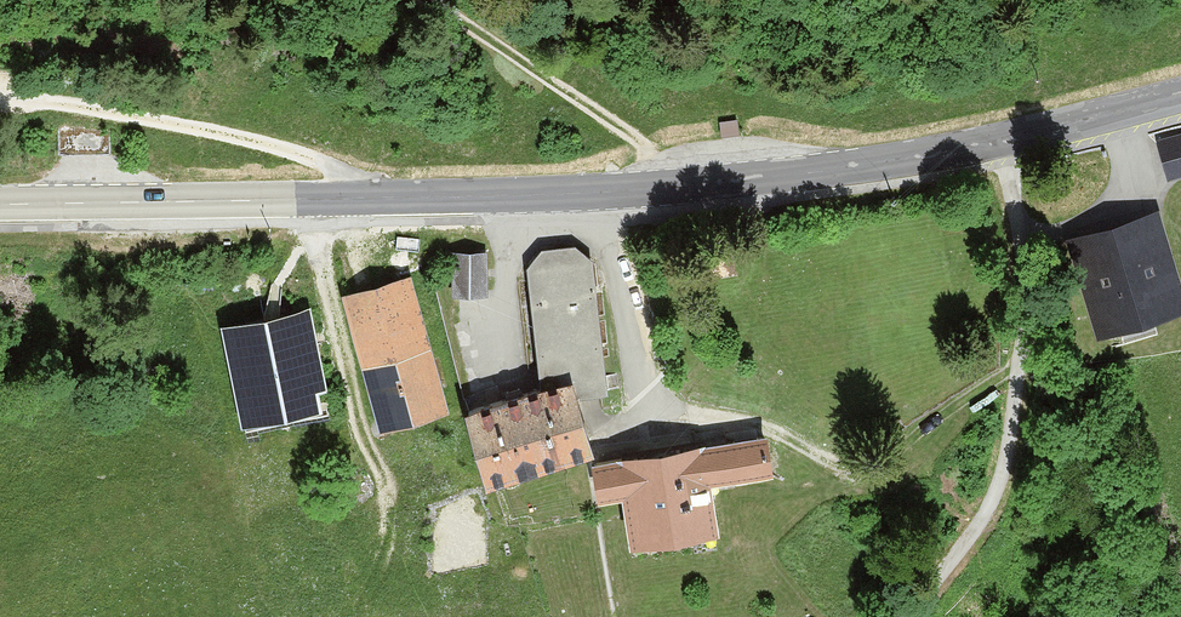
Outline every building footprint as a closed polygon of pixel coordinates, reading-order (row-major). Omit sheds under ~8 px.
[(1157,139),(1167,180),(1180,176),(1180,133),(1157,139)] [(1066,237),(1096,335),(1180,309),(1180,279),(1159,208),(1066,237)] [(573,376),(579,394),(605,392),(596,259),(578,245),(541,247),(528,263),(537,387),(573,376)] [(452,249),(452,294),(485,294),(485,249),(452,249)] [(343,292),(379,428),(449,410),(412,274),(343,292)] [(309,305),(217,325),(244,439),(327,423),(321,396),(330,394),(309,305)] [(465,408),(487,481),(595,449),(579,394),(573,376),(537,387),(465,408)] [(623,493),(630,540),(717,526),(709,478),(772,468),(766,432),(590,459),(596,497),(623,493)]
